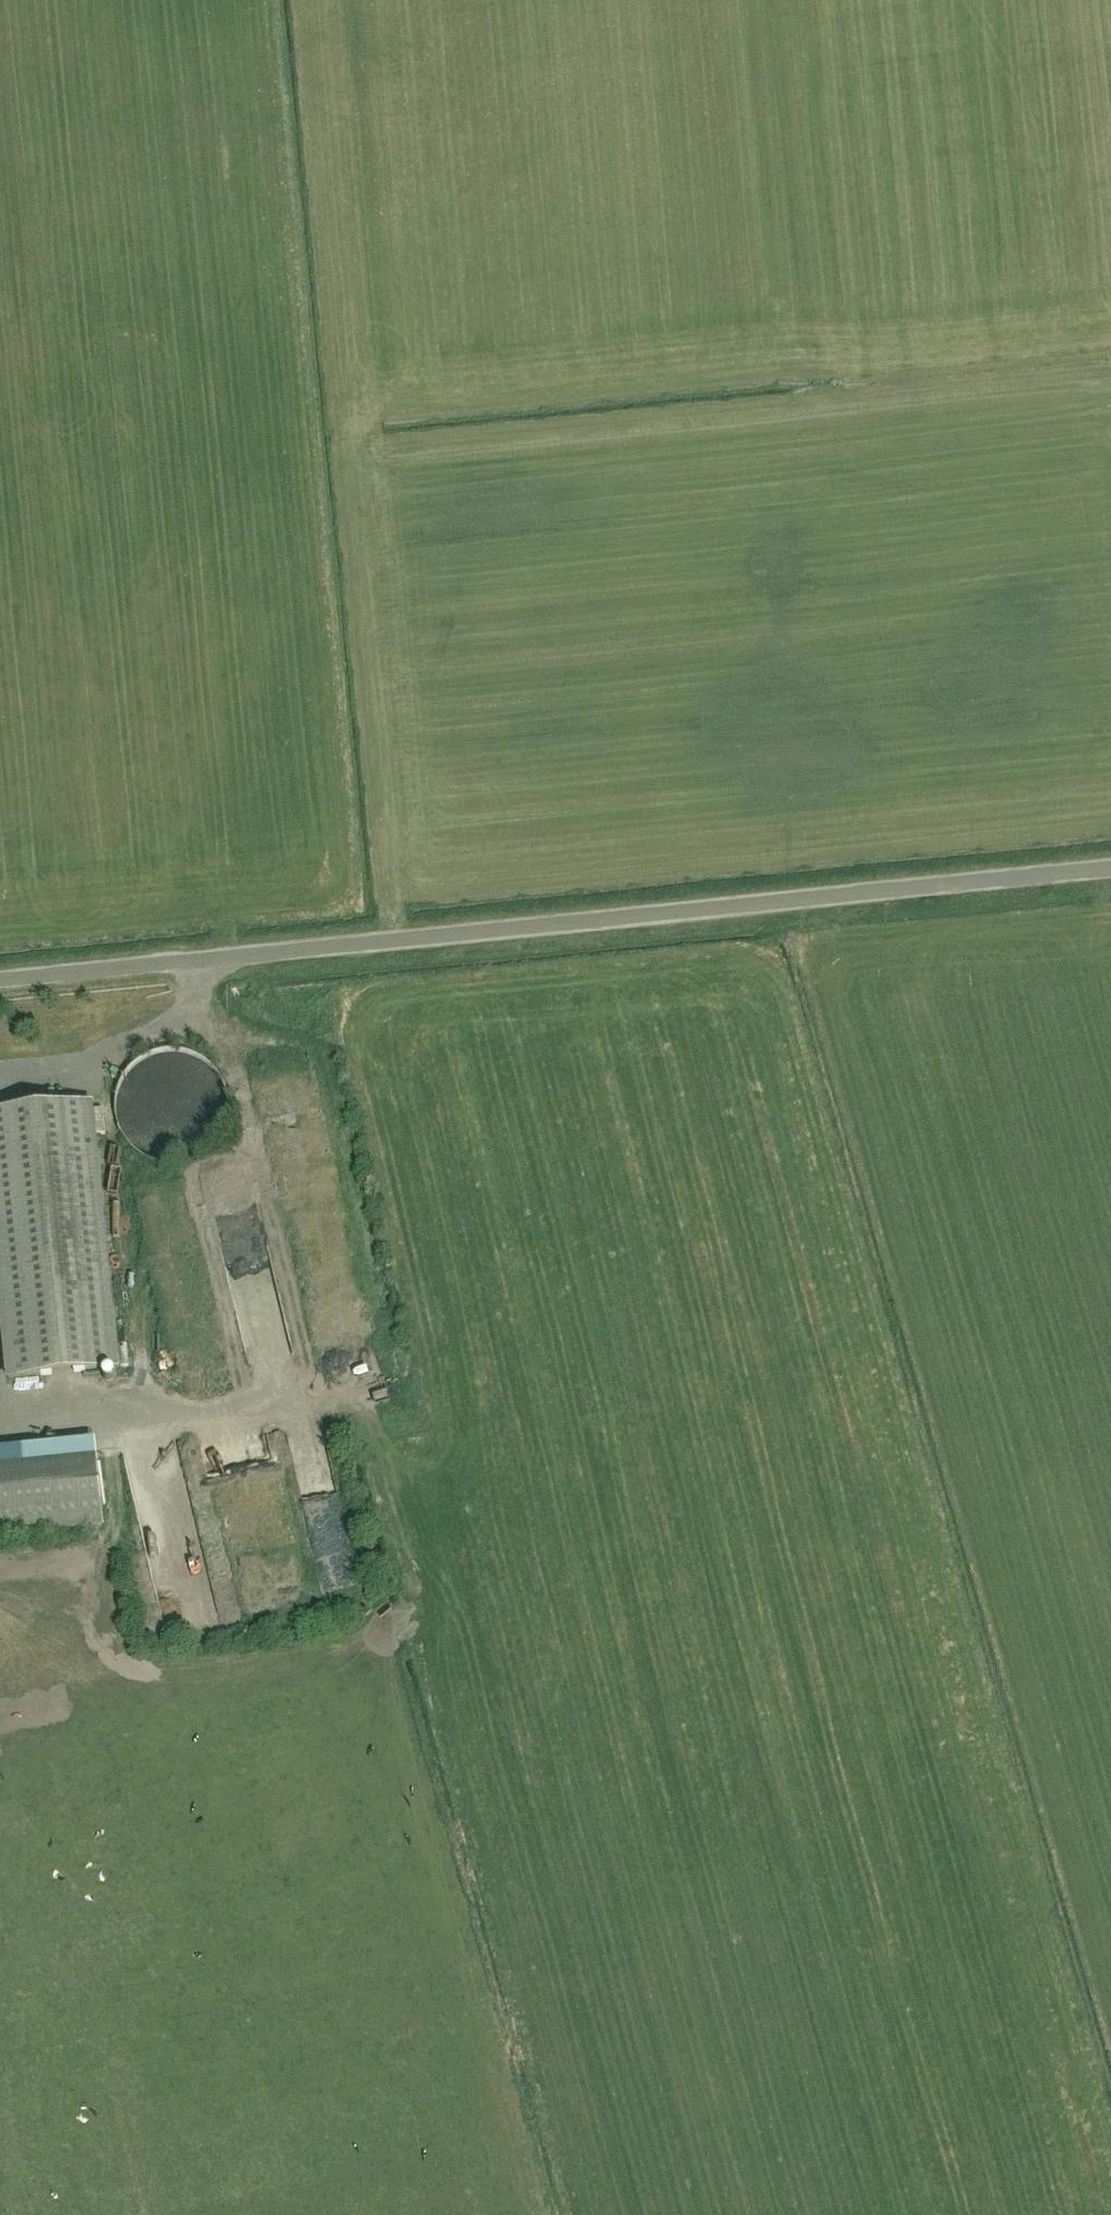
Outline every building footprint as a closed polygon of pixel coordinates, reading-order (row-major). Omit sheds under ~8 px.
[(92,1104),(0,1113),(0,1296),(8,1379),(118,1368),(92,1104)] [(0,1437),(0,1455),(93,1445),(91,1427),(0,1437)] [(101,1517),(95,1467),(12,1476),(12,1475),(0,1477),(0,1528),(101,1517)]
